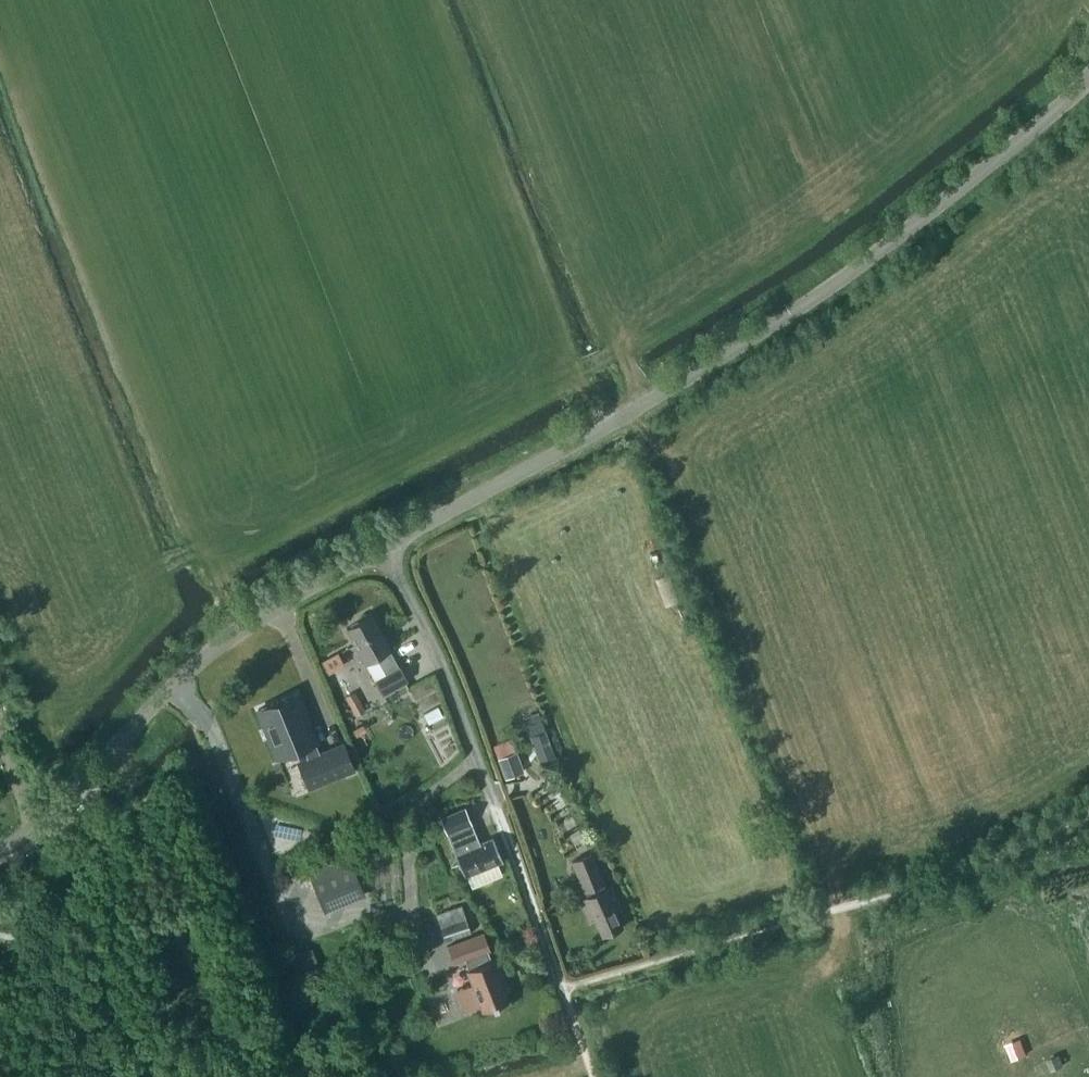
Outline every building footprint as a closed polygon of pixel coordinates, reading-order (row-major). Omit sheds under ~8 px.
[(667,569),(652,575),(662,600),(677,594),(667,569)] [(390,646),(372,613),(347,626),(364,659),(374,654),(384,673),(374,678),(383,694),(408,680),(400,665),(397,667),(387,648),(390,646)] [(419,711),(445,700),(433,672),(407,683),(419,711)] [(314,741),(316,740),(297,691),(258,706),(277,755),(303,745),(308,757),(298,761),(308,786),(353,768),(343,743),(319,753),(314,741)] [(539,712),(523,717),(530,735),(545,729),(539,712)] [(545,729),(530,735),(541,765),(557,759),(545,729)] [(517,750),(498,757),(505,777),(524,770),(517,750)] [(438,817),(464,875),(466,874),(472,886),(501,872),(496,860),(501,858),(491,836),(478,842),(462,806),(438,817)] [(573,858),(584,885),(588,883),(591,891),(580,895),(591,920),(597,917),(604,931),(623,923),(616,908),(622,906),(612,882),(605,885),(590,851),(573,858)] [(348,854),(308,869),(323,904),(362,888),(348,854)] [(437,913),(446,940),(471,932),(462,905),(437,913)] [(473,982),(456,989),(465,1010),(481,1004),(483,1008),(510,998),(506,990),(511,988),(498,955),(492,958),(488,947),(491,946),(484,928),(447,942),(448,942),(454,960),(465,955),(470,966),(467,967),(473,982)] [(313,948),(290,957),(291,960),(292,961),(299,977),(321,968),(313,948)]
